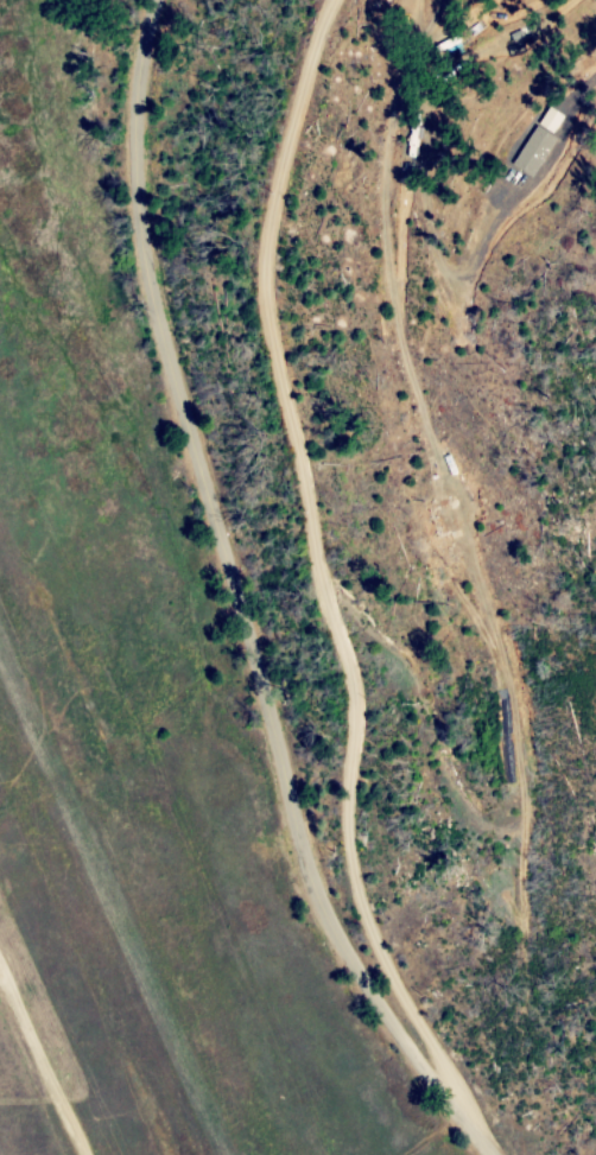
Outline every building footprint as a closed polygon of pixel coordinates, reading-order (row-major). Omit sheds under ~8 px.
[(511,163),(531,176),(556,138),(536,125),(511,163)]
